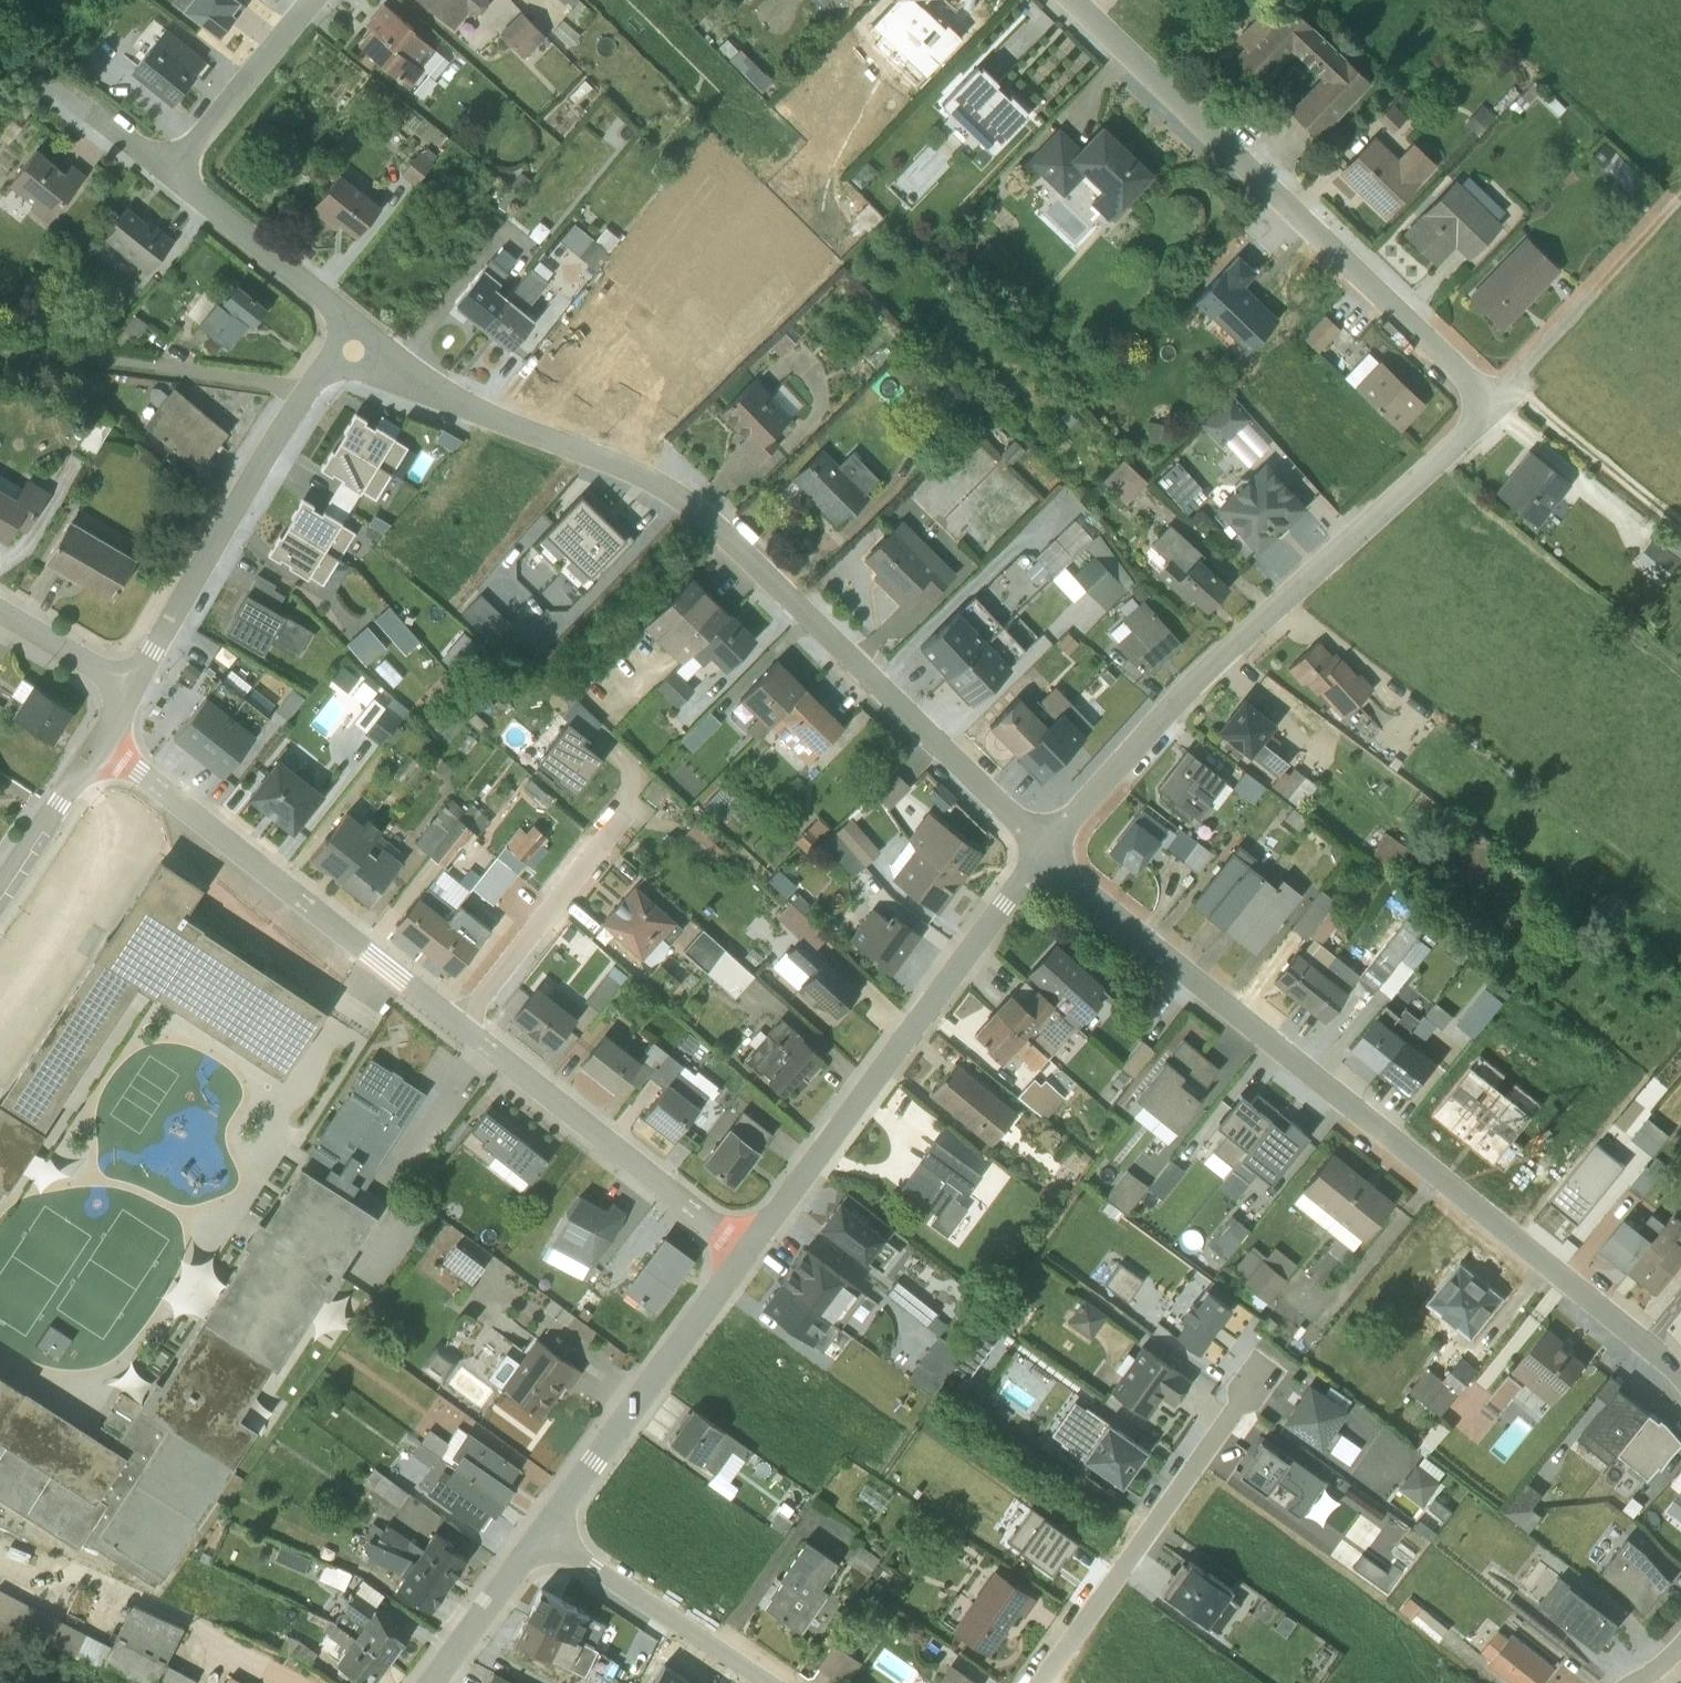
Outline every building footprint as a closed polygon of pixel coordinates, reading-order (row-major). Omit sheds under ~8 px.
[(182,9),(218,36),(232,18),(234,19),(244,6),(237,0),(189,0),(182,9)] [(456,25),(467,11),(473,12),(480,11),(485,8),(488,3),(488,0),(427,0),(456,25)] [(372,26),(358,40),(409,83),(424,65),(418,61),(431,46),(414,32),(418,27),(385,1),(366,21),(372,26)] [(880,18),(863,35),(909,79),(951,35),(916,1),(889,27),(880,18)] [(1257,17),(1236,39),(1244,46),(1234,57),(1261,83),(1293,52),(1319,77),(1288,110),(1316,139),(1371,83),(1286,2),(1264,23),(1257,17)] [(517,9),(499,27),(526,52),(544,34),(517,9)] [(132,68),(172,100),(196,69),(192,66),(201,53),(164,29),(132,68)] [(940,104),(991,153),(1027,116),(1024,113),(1026,110),(1010,95),(1007,97),(995,85),(997,82),(982,67),(979,70),(976,67),(940,104)] [(1407,117),(1393,102),(1377,118),(1392,132),(1407,117)] [(1490,112),(1481,104),(1464,123),(1472,131),(1490,112)] [(11,118),(0,132),(0,138),(8,145),(22,127),(11,118)] [(1089,204),(1107,220),(1109,218),(1113,222),(1127,208),(1122,204),(1148,177),(1148,171),(1134,158),(1129,163),(1125,159),(1125,156),(1121,152),(1117,152),(1113,148),(1118,143),(1101,127),(1081,148),(1058,127),(1026,161),(1063,196),(1085,173),(1102,189),(1089,204)] [(1374,134),(1338,172),(1384,216),(1435,165),(1412,142),(1397,157),(1374,134)] [(401,174),(415,185),(433,163),(431,161),(436,155),(426,147),(421,153),(419,151),(401,174)] [(36,149),(8,184),(34,204),(31,209),(47,221),(85,175),(71,164),(61,176),(52,169),(55,164),(36,149)] [(530,180),(520,172),(510,185),(520,192),(530,180)] [(339,174),(311,209),(323,219),(328,214),(356,237),(381,206),(339,174)] [(1402,233),(1435,266),(1455,247),(1469,261),(1502,224),(1497,219),(1504,211),(1467,176),(1459,183),(1454,179),(1402,233)] [(498,203),(509,213),(522,196),(512,188),(498,203)] [(147,219),(125,204),(114,216),(116,219),(103,235),(118,247),(115,250),(128,259),(131,257),(148,270),(174,238),(155,225),(153,227),(147,223),(147,219)] [(1558,269),(1525,237),(1469,295),(1502,327),(1558,269)] [(515,259),(502,247),(492,259),(490,258),(455,304),(483,326),(506,297),(495,288),(508,272),(506,271),(515,259)] [(1256,272),(1238,255),(1194,302),(1215,326),(1218,323),(1244,348),(1242,351),(1244,353),(1277,318),(1243,286),(1256,272)] [(524,311),(547,282),(530,268),(483,326),(511,349),(534,320),(524,311)] [(177,279),(168,271),(158,282),(168,290),(177,279)] [(185,312),(200,323),(228,346),(248,320),(252,323),(264,307),(236,286),(225,299),(221,297),(217,301),(203,290),(185,312)] [(112,341),(119,347),(129,335),(136,339),(147,324),(133,314),(112,341)] [(1318,353),(1339,329),(1324,314),(1304,334),(1305,340),(1318,353)] [(1366,372),(1377,357),(1368,350),(1357,365),(1366,372)] [(1379,362),(1353,386),(1398,429),(1423,403),(1379,362)] [(790,417),(754,380),(720,411),(744,436),(738,442),(758,462),(777,445),(770,437),(790,417)] [(158,407),(143,424),(172,447),(160,463),(173,473),(185,458),(196,467),(225,432),(174,390),(167,397),(158,388),(151,387),(149,399),(158,407)] [(1248,419),(1227,396),(1197,424),(1220,447),(1248,419)] [(77,446),(93,455),(112,423),(96,413),(77,446)] [(373,426),(354,415),(339,440),(391,473),(407,447),(392,438),(400,426),(381,415),(373,426)] [(1173,426),(1149,422),(1147,440),(1170,443),(1173,426)] [(391,473),(339,440),(322,467),(331,472),(332,472),(342,478),(332,495),(350,507),(360,490),(375,499),(391,473)] [(791,478),(838,528),(869,495),(866,490),(878,477),(851,451),(838,463),(822,447),(791,478)] [(1528,450),(1495,492),(1537,525),(1570,483),(1528,450)] [(1122,458),(1101,480),(1125,503),(1146,481),(1122,458)] [(1302,507),(1265,462),(1246,479),(1240,479),(1233,485),(1233,491),(1215,507),(1256,549),(1274,533),(1271,530),(1281,520),(1282,520),(1285,523),(1302,507)] [(6,541),(15,526),(26,532),(49,491),(26,478),(22,485),(0,473),(0,537),(6,541)] [(533,543),(583,592),(634,539),(593,499),(589,502),(580,494),(533,543)] [(302,500),(286,525),(338,558),(354,532),(340,523),(350,507),(332,495),(321,512),(302,500)] [(70,519),(46,562),(75,579),(77,577),(110,596),(117,586),(117,585),(133,558),(70,519)] [(916,588),(929,600),(956,573),(903,521),(899,521),(864,558),(879,572),(874,577),(900,603),(916,588)] [(1169,523),(1149,544),(1166,559),(1155,572),(1188,603),(1192,599),(1206,612),(1229,587),(1200,560),(1204,555),(1169,523)] [(338,558),(286,525),(270,552),(279,557),(290,564),(322,584),(338,558)] [(1662,583),(1680,559),(1680,558),(1680,557),(1680,544),(1663,529),(1655,538),(1653,537),(1634,561),(1662,583)] [(1131,581),(1098,534),(1085,546),(1094,555),(1087,561),(1078,552),(1051,578),(1073,600),(1085,589),(1104,609),(1131,581)] [(255,578),(224,631),(262,653),(269,641),(295,656),(310,630),(276,610),(284,595),(273,589),(276,583),(258,573),(255,578)] [(728,613),(690,576),(642,625),(680,662),(728,613)] [(1148,595),(1137,582),(1129,590),(1139,602),(1120,619),(1121,620),(1108,632),(1117,641),(1115,643),(1144,674),(1178,643),(1143,600),(1148,595)] [(481,590),(464,610),(494,636),(512,617),(481,590)] [(1001,624),(974,596),(919,647),(946,676),(1001,624)] [(392,602),(376,615),(406,650),(422,637),(392,602)] [(725,670),(756,638),(728,613),(656,686),(675,707),(694,689),(685,680),(711,656),(725,670)] [(346,638),(364,663),(388,646),(370,620),(346,638)] [(1024,650),(1001,624),(946,676),(972,703),(1010,667),(1008,665),(1024,650)] [(1067,631),(1056,643),(1067,654),(1079,641),(1067,631)] [(1317,641),(1288,668),(1301,684),(1305,682),(1315,692),(1318,691),(1341,717),(1373,687),(1359,672),(1356,674),(1335,652),(1331,654),(1317,641)] [(200,666),(188,658),(175,676),(183,680),(186,676),(190,679),(200,666)] [(805,686),(777,659),(739,698),(758,717),(746,728),(755,737),(805,686)] [(331,678),(347,691),(359,677),(343,664),(331,678)] [(172,736),(197,756),(244,697),(219,677),(172,736)] [(21,678),(2,708),(51,740),(71,711),(21,678)] [(843,724),(805,686),(768,724),(807,762),(843,724)] [(1018,696),(989,726),(1017,754),(1070,702),(1054,686),(1031,707),(1018,696)] [(304,697),(292,688),(276,710),(288,719),(304,697)] [(1298,809),(1317,785),(1293,767),(1289,774),(1283,770),(1288,762),(1272,749),(1279,740),(1269,732),(1275,723),(1242,696),(1216,730),(1276,777),(1269,787),(1298,809)] [(244,697),(197,756),(222,776),(269,717),(244,697)] [(385,707),(372,697),(353,721),(365,731),(365,732),(380,745),(401,719),(385,706),(385,707)] [(574,799),(573,799),(590,778),(588,777),(603,758),(581,741),(586,735),(590,738),(601,723),(575,699),(561,716),(568,721),(536,761),(556,777),(555,778),(560,782),(556,786),(573,800),(574,799)] [(1019,757),(1016,760),(1040,785),(1059,767),(1055,763),(1093,726),(1070,702),(1017,754),(1019,757)] [(693,746),(722,719),(712,709),(683,736),(693,746)] [(1186,749),(1156,787),(1169,797),(1165,803),(1187,820),(1192,814),(1199,820),(1211,806),(1216,810),(1232,789),(1223,781),(1224,780),(1186,749)] [(278,760),(249,797),(292,831),(322,794),(312,787),(313,774),(303,766),(295,767),(292,771),(278,760)] [(907,786),(892,770),(873,789),(886,807),(907,786)] [(1244,771),(1232,787),(1253,803),(1266,787),(1244,771)] [(656,777),(642,794),(660,809),(669,798),(678,805),(684,798),(656,777)] [(531,778),(522,789),(537,804),(538,803),(545,809),(554,799),(547,792),(546,793),(531,778)] [(954,798),(938,783),(926,795),(942,810),(954,798)] [(731,794),(721,786),(704,805),(713,813),(731,794)] [(854,820),(879,798),(873,789),(848,815),(850,817),(854,820)] [(446,807),(457,817),(463,810),(452,801),(446,807)] [(463,810),(457,817),(477,836),(490,821),(470,803),(463,810)] [(1197,874),(1213,854),(1146,803),(1109,851),(1124,862),(1124,861),(1135,869),(1156,842),(1197,874)] [(457,817),(443,805),(414,842),(429,854),(457,817)] [(1293,807),(1280,824),(1294,836),(1308,819),(1293,807)] [(340,882),(379,833),(381,830),(366,818),(362,823),(347,811),(309,857),(340,882)] [(539,829),(517,811),(509,820),(518,827),(497,854),(528,883),(537,872),(535,870),(543,859),(533,851),(553,827),(545,821),(539,829)] [(914,847),(959,881),(980,853),(928,814),(907,837),(914,847)] [(429,854),(447,868),(463,852),(469,857),(481,845),(477,841),(479,839),(457,817),(429,854)] [(828,828),(817,817),(794,841),(806,852),(828,828)] [(864,865),(880,850),(850,817),(835,831),(864,865)] [(694,824),(680,839),(713,870),(727,855),(694,824)] [(1477,830),(1448,870),(1472,887),(1501,848),(1477,830)] [(864,865),(835,831),(822,842),(851,876),(864,865)] [(379,833),(340,882),(341,883),(367,903),(368,904),(401,861),(394,855),(399,848),(379,833)] [(1387,833),(1370,859),(1393,873),(1409,847),(1387,833)] [(888,864),(893,876),(891,878),(937,911),(959,881),(914,847),(908,839),(888,864)] [(1252,855),(1238,844),(1191,903),(1221,927),(1262,876),(1246,862),(1252,855)] [(517,873),(497,854),(471,887),(492,905),(517,873)] [(4,1186),(6,1187),(12,1178),(17,1171),(44,1130),(43,1129),(137,985),(155,997),(157,994),(281,1075),(323,1011),(261,969),(262,968),(262,966),(263,964),(263,962),(263,960),(263,959),(262,957),(262,955),(261,954),(259,952),(258,951),(256,950),(255,949),(254,949),(253,949),(252,949),(251,948),(250,948),(249,948),(248,949),(247,949),(245,949),(244,950),(243,950),(243,951),(242,951),(241,952),(240,953),(239,954),(183,917),(185,914),(183,912),(186,906),(200,887),(160,861),(108,940),(106,939),(95,956),(97,956),(0,1103),(0,1193),(4,1186)] [(394,927),(424,948),(459,903),(469,890),(442,869),(394,927)] [(1254,953),(1301,894),(1281,878),(1275,886),(1262,876),(1221,927),(1254,953)] [(681,928),(634,886),(602,923),(649,965),(653,963),(660,959),(663,957),(665,951),(669,943),(681,928)] [(1290,926),(1305,938),(1333,901),(1319,890),(1290,926)] [(803,914),(812,905),(798,892),(789,902),(803,914)] [(789,902),(776,916),(800,940),(787,952),(785,952),(772,965),(814,1005),(819,1001),(835,1015),(836,1014),(860,987),(816,948),(826,936),(789,902)] [(490,929),(459,903),(424,948),(455,973),(490,929)] [(871,907),(848,939),(873,958),(875,963),(890,975),(920,935),(890,912),(886,917),(871,907)] [(683,951),(706,971),(724,948),(702,928),(683,951)] [(1298,1001),(1336,955),(1313,937),(1304,949),(1300,946),(1272,981),(1298,1001)] [(1430,949),(1417,938),(1378,987),(1391,997),(1430,949)] [(1106,992),(1055,945),(1029,974),(1041,985),(1037,991),(1076,1027),(1106,992)] [(1389,945),(1361,980),(1374,992),(1403,955),(1389,945)] [(754,975),(724,948),(706,971),(734,997),(754,975)] [(1360,974),(1336,955),(1298,1001),(1324,1022),(1360,974)] [(613,965),(585,1001),(598,1011),(626,975),(613,965)] [(1048,1057),(1076,1027),(1024,979),(996,1010),(995,1010),(1048,1057)] [(537,982),(511,1016),(552,1048),(582,1009),(555,987),(550,992),(537,982)] [(1485,988),(1455,1023),(1473,1038),(1503,1003),(1485,988)] [(1352,1048),(1380,1070),(1419,1019),(1406,1008),(1400,1015),(1387,1005),(1352,1048)] [(1010,1053),(1031,1072),(1046,1056),(995,1010),(975,1033),(989,1045),(986,1049),(1001,1063),(1010,1053)] [(1437,1026),(1424,1014),(1419,1019),(1380,1070),(1411,1095),(1438,1064),(1420,1047),(1437,1026)] [(755,1048),(746,1060),(761,1073),(763,1072),(769,1078),(767,1080),(783,1095),(805,1070),(809,1073),(822,1058),(801,1037),(803,1036),(781,1018),(754,1047),(755,1048)] [(650,1076),(668,1053),(652,1040),(639,1058),(604,1032),(580,1064),(581,1065),(580,1066),(613,1092),(615,1091),(616,1092),(626,1079),(637,1087),(648,1074),(650,1076)] [(1112,1080),(1119,1086),(1129,1075),(1132,1077),(1154,1050),(1141,1039),(1118,1066),(1121,1069),(1112,1080)] [(1200,1053),(1182,1039),(1170,1054),(1180,1063),(1176,1069),(1165,1060),(1135,1097),(1176,1130),(1201,1100),(1178,1081),(1186,1071),(1205,1086),(1219,1068),(1200,1053)] [(642,1115),(673,1139),(708,1095),(711,1098),(720,1088),(697,1071),(694,1074),(668,1053),(650,1076),(664,1088),(642,1115)] [(1504,1075),(1478,1054),(1432,1113),(1465,1139),(1502,1092),(1496,1086),(1504,1075)] [(307,1155),(365,1186),(425,1092),(402,1077),(402,1075),(391,1068),(390,1069),(370,1057),(307,1155)] [(1016,1113),(955,1062),(929,1094),(990,1145),(1016,1113)] [(1033,1078),(1016,1096),(1044,1118),(1064,1097),(1044,1079),(1040,1083),(1033,1078)] [(1523,1147),(1513,1139),(1541,1105),(1515,1085),(1506,1095),(1502,1092),(1465,1139),(1504,1171),(1523,1147)] [(1277,1110),(1257,1094),(1250,1102),(1238,1093),(1214,1123),(1226,1133),(1213,1150),(1232,1165),(1277,1110)] [(496,1153),(531,1181),(549,1156),(515,1130),(519,1127),(487,1104),(461,1141),(488,1162),(496,1153)] [(1232,1165),(1217,1185),(1232,1197),(1252,1173),(1268,1185),(1308,1135),(1277,1110),(1232,1165)] [(771,1133),(742,1111),(730,1126),(728,1126),(704,1162),(733,1184),(771,1133)] [(1650,1115),(1635,1135),(1655,1150),(1670,1130),(1650,1115)] [(919,1160),(900,1186),(937,1215),(958,1188),(966,1194),(982,1174),(933,1138),(917,1159),(919,1160)] [(1548,1201),(1578,1224),(1625,1165),(1596,1142),(1548,1201)] [(1391,1202),(1330,1154),(1300,1189),(1302,1190),(1292,1202),(1352,1250),(1362,1238),(1362,1239),(1391,1202)] [(307,1155),(300,1165),(263,1222),(258,1219),(257,1222),(243,1243),(248,1246),(161,1382),(155,1378),(139,1402),(121,1391),(93,1435),(23,1389),(0,1374),(0,1499),(78,1549),(84,1539),(91,1544),(168,1427),(170,1425),(197,1443),(232,1466),(234,1462),(256,1428),(238,1416),(270,1368),(271,1365),(276,1369),(324,1295),(327,1297),(339,1280),(341,1276),(343,1273),(339,1271),(373,1218),(379,1222),(391,1204),(365,1186),(307,1155)] [(1644,1166),(1627,1187),(1640,1197),(1667,1165),(1657,1156),(1647,1168),(1644,1166)] [(1170,1160),(1148,1188),(1160,1197),(1182,1170),(1170,1160)] [(1126,1170),(1104,1197),(1126,1213),(1148,1186),(1126,1170)] [(613,1207),(579,1193),(549,1240),(594,1263),(628,1209),(617,1204),(613,1207)] [(892,1228),(847,1194),(823,1225),(851,1251),(853,1249),(881,1272),(898,1251),(884,1239),(892,1228)] [(1624,1216),(1601,1248),(1628,1270),(1667,1221),(1654,1211),(1639,1228),(1624,1216)] [(1656,1293),(1680,1262),(1680,1218),(1677,1214),(1669,1223),(1667,1221),(1628,1270),(1656,1293)] [(1249,1230),(1231,1216),(1208,1244),(1226,1258),(1249,1230)] [(654,1312),(691,1259),(662,1237),(622,1290),(654,1312)] [(455,1244),(442,1261),(472,1283),(484,1267),(455,1244)] [(1244,1284),(1236,1293),(1259,1311),(1297,1265),(1274,1246),(1266,1255),(1253,1244),(1231,1270),(1244,1280),(1243,1282),(1244,1284)] [(863,1292),(805,1249),(779,1282),(837,1326),(863,1292)] [(1459,1263),(1426,1303),(1471,1339),(1504,1298),(1459,1263)] [(1141,1281),(1119,1264),(1105,1284),(1127,1300),(1141,1281)] [(938,1315),(896,1280),(887,1292),(928,1327),(928,1326),(938,1315)] [(820,1349),(837,1326),(779,1282),(761,1306),(820,1349)] [(1230,1308),(1207,1291),(1196,1305),(1189,1300),(1176,1317),(1184,1323),(1174,1336),(1198,1354),(1209,1339),(1207,1338),(1217,1324),(1218,1324),(1230,1308)] [(1029,1306),(1016,1297),(1001,1319),(1014,1327),(1029,1306)] [(1107,1315),(1084,1298),(1066,1322),(1089,1338),(1107,1315)] [(1512,1371),(1552,1405),(1584,1365),(1570,1353),(1572,1350),(1546,1328),(1512,1371)] [(495,1367),(487,1378),(540,1417),(564,1385),(568,1388),(581,1371),(564,1359),(573,1346),(556,1333),(547,1346),(536,1339),(510,1372),(501,1365),(495,1367)] [(979,1334),(953,1369),(966,1378),(992,1343),(979,1334)] [(962,1352),(939,1335),(907,1378),(931,1395),(962,1352)] [(423,1365),(440,1376),(454,1355),(436,1344),(423,1365)] [(1119,1374),(1109,1390),(1146,1417),(1155,1403),(1154,1402),(1159,1394),(1173,1404),(1189,1380),(1140,1345),(1132,1355),(1125,1351),(1112,1369),(1119,1374)] [(1428,1368),(1410,1392),(1440,1415),(1477,1370),(1462,1357),(1443,1380),(1428,1368)] [(1606,1402),(1578,1438),(1610,1463),(1619,1452),(1650,1412),(1632,1398),(1634,1394),(1633,1393),(1611,1375),(1596,1394),(1606,1402)] [(1309,1387),(1285,1421),(1328,1451),(1340,1433),(1335,1430),(1347,1413),(1343,1410),(1351,1399),(1330,1384),(1322,1396),(1309,1387)] [(1084,1408),(1074,1400),(1051,1433),(1061,1441),(1060,1442),(1092,1465),(1084,1477),(1112,1497),(1130,1510),(1140,1497),(1122,1484),(1146,1450),(1085,1407),(1084,1408)] [(692,1409),(669,1441),(715,1473),(732,1450),(746,1460),(752,1451),(692,1409)] [(1680,1437),(1650,1412),(1619,1452),(1650,1475),(1660,1461),(1662,1461),(1680,1437)] [(1451,1428),(1439,1418),(1415,1447),(1427,1457),(1451,1428)] [(168,1427),(91,1544),(154,1584),(162,1573),(163,1574),(233,1466),(232,1466),(197,1443),(170,1425),(168,1427)] [(513,1488),(508,1484),(519,1467),(467,1431),(466,1432),(456,1426),(447,1441),(429,1429),(421,1441),(503,1501),(513,1488)] [(489,1512),(494,1515),(503,1501),(421,1441),(411,1455),(428,1467),(417,1485),(477,1528),(489,1512)] [(1260,1442),(1237,1474),(1265,1493),(1274,1480),(1294,1494),(1284,1507),(1297,1517),(1323,1481),(1287,1455),(1282,1461),(1275,1456),(1276,1453),(1260,1442)] [(1416,1463),(1397,1487),(1420,1505),(1446,1474),(1424,1457),(1418,1464),(1416,1463)] [(1673,1477),(1680,1484),(1680,1467),(1673,1477)] [(374,1468),(363,1483),(397,1506),(408,1492),(374,1468)] [(1531,1508),(1543,1493),(1525,1480),(1501,1510),(1502,1511),(1531,1508)] [(1437,1496),(1429,1507),(1444,1518),(1452,1508),(1437,1496)] [(1031,1508),(1007,1542),(1053,1574),(1077,1540),(1031,1508)] [(372,1523),(364,1535),(375,1540),(382,1529),(372,1523)] [(451,1580),(466,1558),(466,1557),(452,1547),(454,1542),(434,1529),(421,1547),(386,1524),(375,1540),(410,1556),(445,1581),(445,1579),(450,1579),(450,1580),(451,1580)] [(1602,1571),(1646,1607),(1674,1573),(1630,1536),(1602,1571)] [(369,1538),(363,1550),(368,1552),(367,1558),(404,1575),(394,1590),(413,1603),(415,1599),(430,1610),(448,1583),(410,1556),(369,1538)] [(836,1561),(805,1540),(779,1578),(780,1580),(763,1607),(799,1632),(827,1591),(820,1586),(836,1561)] [(880,1558),(859,1543),(846,1561),(867,1576),(880,1558)] [(281,1545),(275,1559),(304,1571),(310,1557),(281,1545)] [(878,1561),(870,1572),(876,1577),(883,1567),(887,1570),(889,1568),(878,1561)] [(1173,1573),(1160,1592),(1207,1626),(1208,1625),(1213,1629),(1213,1631),(1215,1633),(1236,1603),(1226,1596),(1229,1591),(1188,1561),(1177,1576),(1173,1573)] [(350,1573),(325,1562),(318,1578),(344,1589),(350,1573)] [(1023,1614),(1034,1599),(994,1569),(951,1630),(986,1652),(1017,1610),(1023,1614)] [(1619,1622),(1560,1576),(1539,1604),(1598,1649),(1619,1622)] [(361,1578),(340,1608),(344,1611),(340,1611),(337,1613),(335,1617),(335,1620),(336,1623),(388,1661),(410,1632),(390,1617),(391,1615),(378,1606),(377,1608),(374,1606),(383,1593),(361,1578)] [(540,1588),(526,1616),(575,1640),(576,1637),(593,1646),(604,1623),(575,1609),(576,1606),(540,1588)] [(184,1627),(133,1604),(110,1645),(0,1590),(0,1618),(126,1682),(154,1682),(184,1627)] [(1448,1629),(1407,1596),(1397,1609),(1438,1642),(1448,1629)] [(1284,1613),(1273,1628),(1285,1637),(1296,1621),(1284,1613)] [(526,1616),(514,1640),(534,1650),(531,1655),(544,1662),(547,1656),(584,1674),(597,1648),(593,1646),(576,1637),(575,1640),(526,1616)] [(18,1628),(0,1618),(0,1652),(18,1628)] [(321,1628),(346,1647),(335,1662),(338,1665),(337,1670),(346,1676),(350,1674),(363,1682),(372,1682),(388,1661),(328,1618),(321,1628)] [(288,1655),(298,1640),(269,1628),(265,1636),(263,1635),(260,1642),(288,1655)] [(1498,1631),(1481,1651),(1491,1659),(1488,1664),(1512,1682),(1542,1682),(1553,1669),(1511,1635),(1507,1638),(1498,1631)] [(316,1653),(298,1640),(288,1655),(305,1667),(316,1653)] [(834,1644),(819,1667),(843,1682),(844,1682),(859,1661),(834,1644)] [(165,1663),(154,1682),(193,1682),(195,1680),(165,1663)] [(950,1664),(936,1682),(975,1682),(950,1664)] [(493,1672),(488,1682),(514,1682),(493,1672)]
